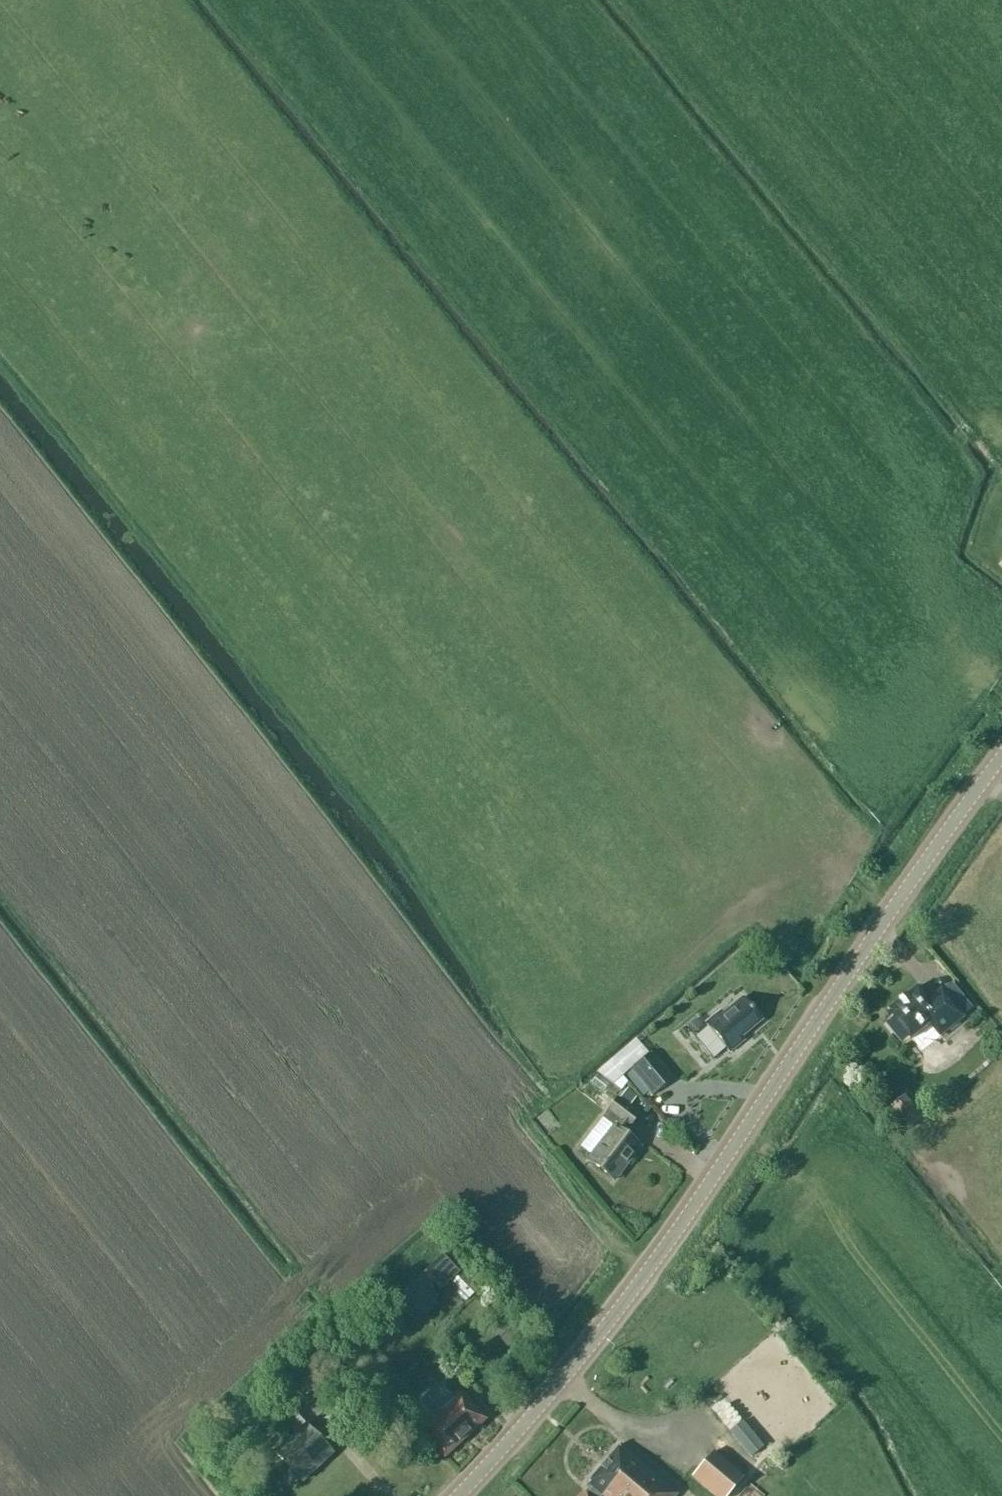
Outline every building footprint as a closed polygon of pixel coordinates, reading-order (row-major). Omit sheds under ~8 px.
[(913,949),(918,955),(927,948),(922,942),(913,949)] [(939,1036),(964,1015),(940,987),(926,999),(915,985),(886,1009),(904,1032),(905,1032),(910,1038),(928,1023),(939,1036)] [(722,1013),(720,1010),(705,1023),(729,1052),(744,1040),(741,1037),(761,1021),(742,998),(722,1013)] [(649,1054),(631,1069),(653,1095),(671,1080),(649,1054)] [(874,1094),(883,1106),(889,1101),(880,1090),(874,1094)] [(890,1106),(907,1126),(922,1114),(905,1094),(890,1106)] [(623,1133),(628,1127),(629,1128),(638,1115),(617,1098),(607,1111),(619,1120),(587,1161),(613,1181),(639,1146),(623,1133)] [(451,1265),(442,1254),(406,1288),(409,1292),(410,1307),(424,1312),(435,1304),(433,1290),(432,1283),(451,1265)] [(813,1390),(791,1398),(799,1420),(821,1413),(813,1390)] [(417,1398),(403,1411),(444,1457),(485,1420),(459,1391),(433,1415),(417,1398)] [(396,1392),(390,1399),(395,1404),(401,1398),(396,1392)] [(306,1426),(312,1420),(313,1421),(322,1413),(305,1395),(297,1403),(296,1402),(281,1416),(297,1433),(276,1454),(302,1481),(331,1453),(306,1426)] [(586,1486),(588,1484),(592,1488),(587,1493),(585,1492),(581,1495),(601,1495),(675,1495),(676,1494),(620,1447),(621,1445),(620,1444),(585,1485),(586,1486)] [(712,1452),(692,1477),(716,1495),(727,1495),(743,1477),(712,1452)] [(739,1495),(764,1495),(765,1494),(750,1482),(739,1495)]
